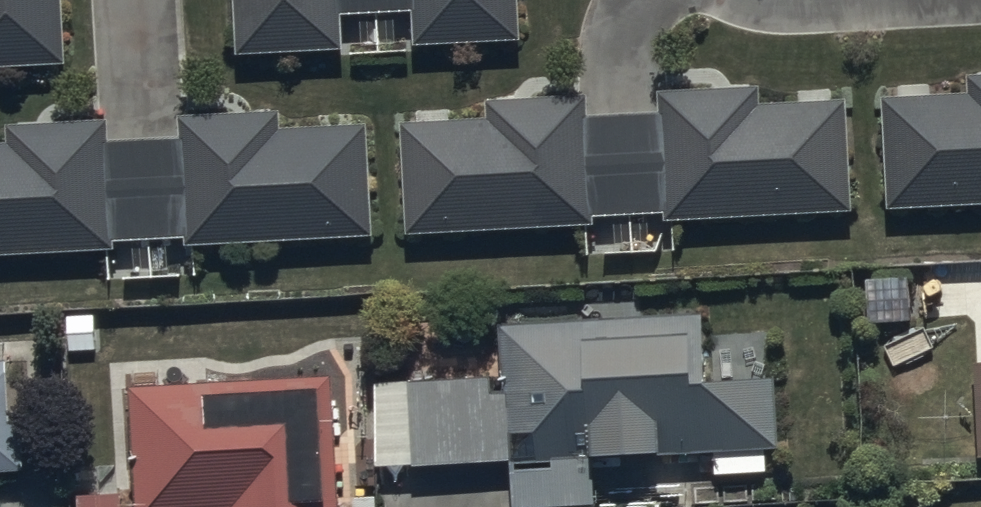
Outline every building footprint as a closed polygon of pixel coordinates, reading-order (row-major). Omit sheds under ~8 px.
[(70,71),(68,0),(0,0),(0,73),(70,71)] [(234,57),(344,54),(343,16),(412,14),(412,51),(520,48),(519,0),(232,0),(234,57)] [(894,213),(980,209),(980,80),(975,80),(976,99),(890,102),(894,213)] [(404,132),(410,239),(599,230),(599,220),(670,216),(670,224),(855,215),(849,106),(766,111),(765,94),(664,99),(665,120),(592,123),(591,103),(492,108),(493,127),(404,132)] [(118,257),(118,247),(188,244),(189,253),(374,246),(369,131),(280,135),(279,114),(181,118),(182,145),(109,148),(108,128),(10,132),(11,149),(0,150),(0,262),(118,257)] [(867,268),(869,315),(913,314),(911,266),(867,268)] [(377,374),(380,456),(515,451),(517,501),(601,498),(599,448),(782,442),(780,364),(704,367),(702,307),(499,315),(501,369),(377,374)] [(0,353),(0,464),(30,462),(27,411),(15,412),(11,352),(0,353)] [(142,506),(232,506),(344,502),(342,473),(335,473),(330,367),(136,377),(142,506)] [(80,487),(81,506),(126,506),(125,485),(80,487)]
